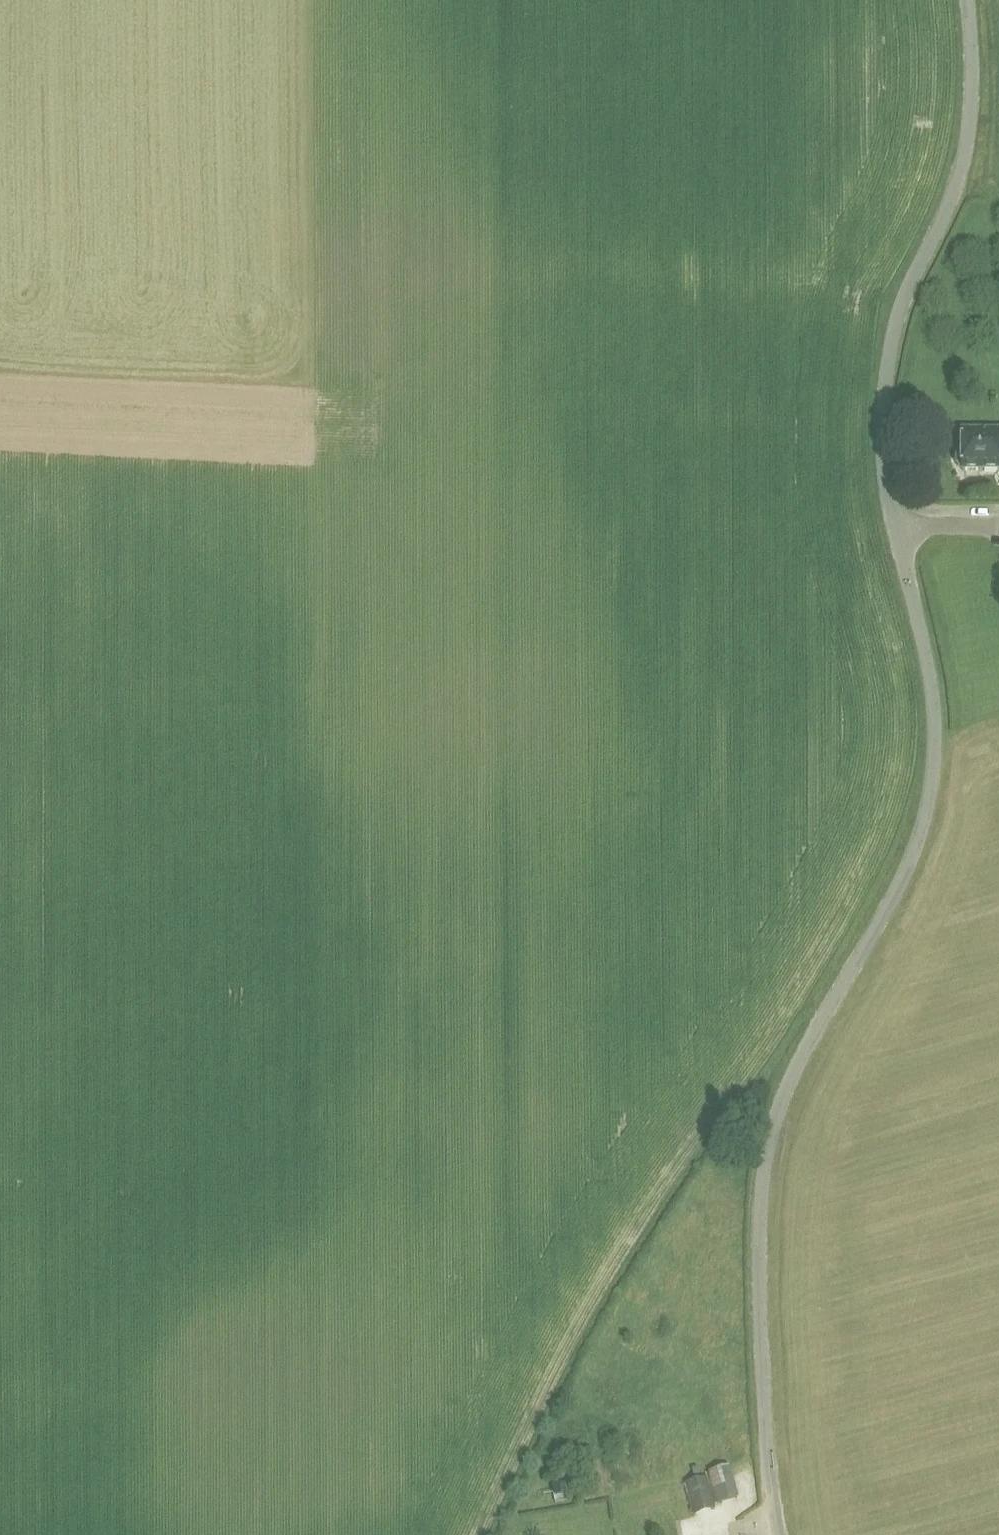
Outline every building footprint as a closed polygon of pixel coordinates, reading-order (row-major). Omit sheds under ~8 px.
[(964,431),(963,451),(961,452),(959,453),(956,456),(955,458),(956,462),(958,464),(959,465),(963,466),(963,470),(998,470),(998,431),(964,431)] [(707,1477),(684,1483),(693,1511),(715,1505),(707,1477)] [(567,1491),(565,1480),(553,1483),(555,1494),(567,1491)]
